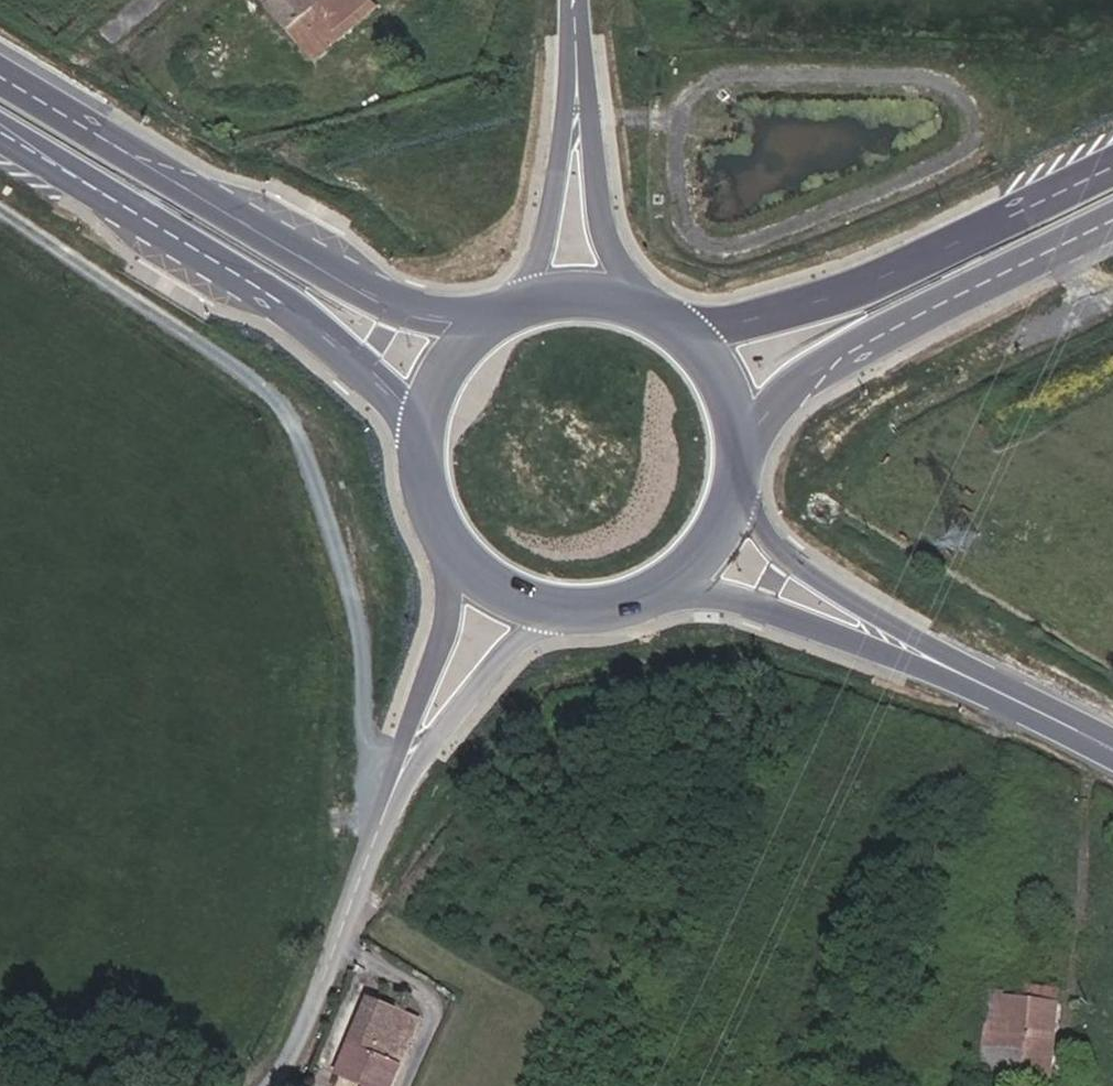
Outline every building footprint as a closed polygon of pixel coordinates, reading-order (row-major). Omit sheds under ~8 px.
[(377,7),(372,0),(272,0),(270,2),(317,58),(377,7)] [(1051,1079),(1060,990),(1025,986),(1024,1000),(1003,998),(1000,1024),(985,1022),(980,1071),(1051,1079)] [(1000,1024),(1003,998),(1003,994),(988,992),(985,1022),(1000,1024)] [(419,1020),(369,1000),(338,1075),(363,1085),(392,1085),(419,1020)]
